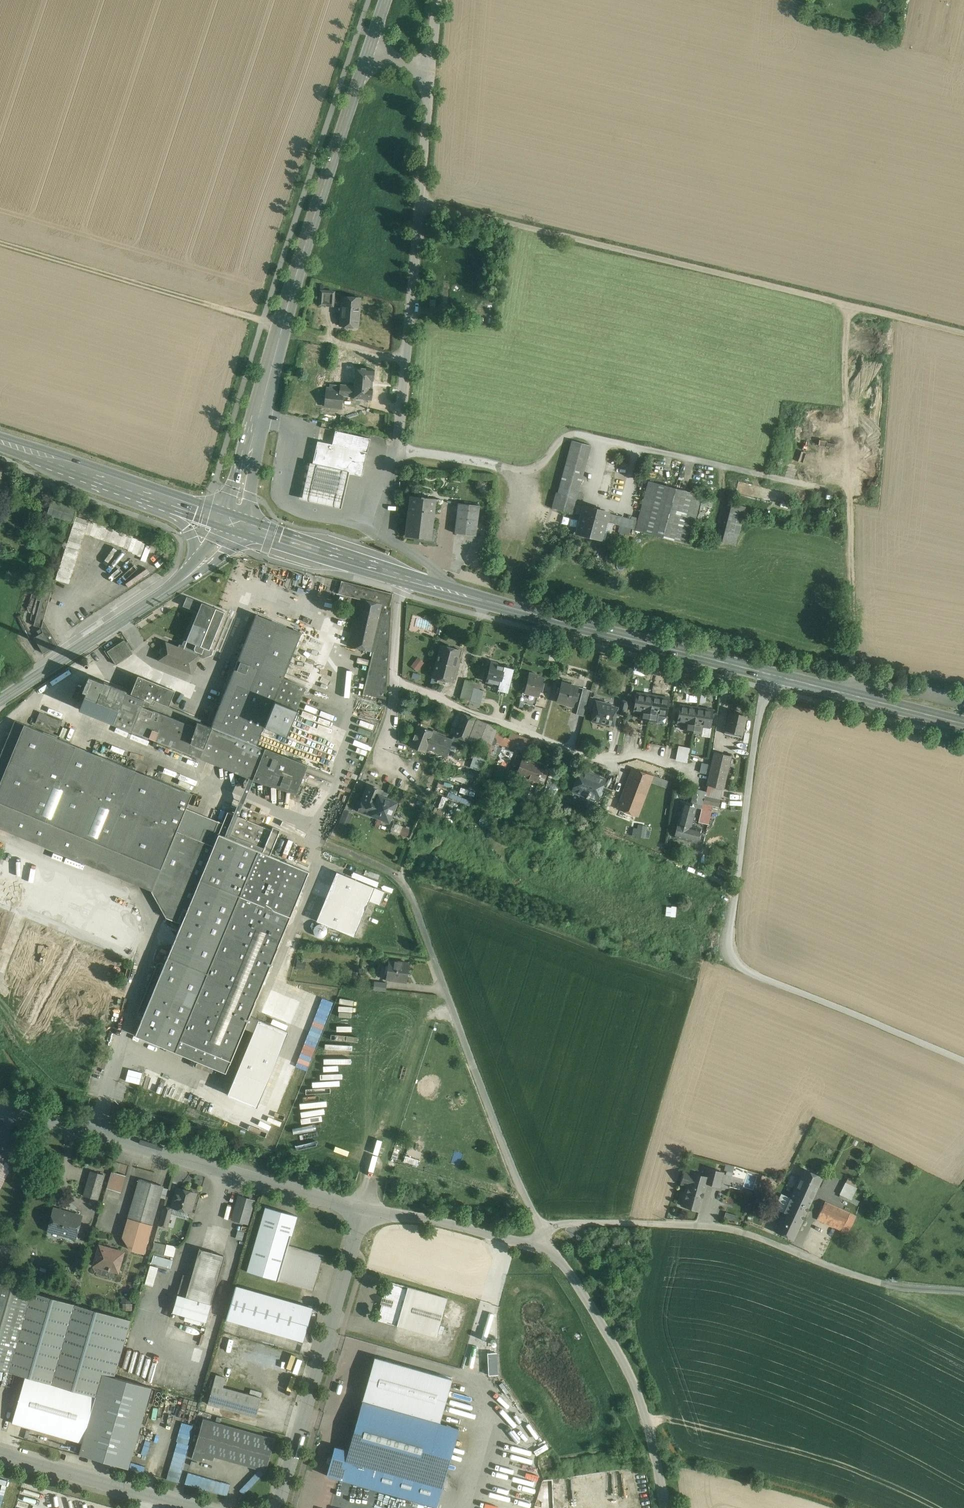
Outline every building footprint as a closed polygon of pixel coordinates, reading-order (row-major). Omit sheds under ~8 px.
[(334,292),(321,290),(320,305),(333,306),(334,292)] [(360,298),(342,296),(340,326),(358,327),(360,298)] [(339,391),(325,390),(324,406),(342,408),(343,396),(353,397),(353,398),(371,399),(374,369),(356,368),(355,369),(342,367),(341,378),(355,380),(354,386),(340,384),(339,391)] [(330,442),(333,430),(322,427),(319,439),(330,442)] [(370,439),(335,431),(332,444),(317,441),(312,463),(312,465),(349,473),(361,476),(370,439)] [(572,440),(558,492),(556,492),(552,508),(574,514),(577,504),(575,503),(564,500),(565,494),(564,494),(565,488),(578,442),(572,440)] [(578,442),(565,488),(578,492),(591,445),(578,442)] [(312,465),(312,463),(309,463),(301,500),(341,509),(349,473),(312,465)] [(702,495),(648,481),(637,521),(607,513),(605,521),(635,529),(635,530),(689,544),(695,522),(702,495)] [(578,492),(565,488),(564,494),(565,494),(564,500),(575,503),(578,492)] [(480,495),(460,492),(458,503),(479,505),(480,495)] [(702,495),(695,522),(707,525),(713,498),(702,495)] [(420,497),(411,496),(406,535),(424,538),(424,539),(434,541),(435,528),(431,528),(435,499),(423,497),(423,496),(421,496),(420,497)] [(76,507),(51,500),(47,514),(53,516),(55,516),(72,521),(76,507)] [(479,505),(458,503),(457,513),(455,533),(475,535),(479,505)] [(731,503),(721,542),(735,545),(745,507),(731,503)] [(607,512),(584,506),(577,504),(575,513),(582,515),(577,533),(600,539),(607,513),(607,512)] [(47,578),(43,590),(51,592),(53,580),(47,578)] [(393,594),(341,581),(338,594),(358,599),(347,646),(372,652),(363,693),(386,698),(391,606),(390,606),(393,594)] [(43,590),(33,625),(41,627),(43,620),(51,592),(43,590)] [(112,592),(91,603),(93,608),(115,597),(112,592)] [(183,649),(166,642),(163,648),(162,648),(160,654),(161,654),(158,660),(190,673),(197,655),(195,654),(197,651),(201,653),(204,647),(209,649),(224,612),(187,596),(183,606),(197,612),(186,640),(183,649)] [(256,614),(233,671),(245,675),(223,731),(256,745),(283,678),(301,633),(301,632),(256,614)] [(58,644),(43,620),(41,627),(41,628),(43,632),(52,648),(58,644)] [(43,632),(41,628),(37,631),(39,634),(34,637),(43,653),(52,648),(43,632)] [(301,633),(283,678),(305,687),(307,687),(325,643),(301,633)] [(124,640),(107,651),(116,664),(133,653),(124,640)] [(460,649),(441,644),(436,662),(455,667),(460,649)] [(151,667),(133,653),(116,664),(124,671),(137,676),(174,691),(181,694),(182,694),(184,693),(185,692),(188,686),(188,684),(187,683),(187,682),(186,681),(151,667)] [(410,665),(417,670),(424,662),(417,657),(410,665)] [(455,667),(436,662),(432,678),(451,682),(455,667)] [(85,665),(82,663),(77,663),(74,663),(67,667),(59,683),(55,681),(53,684),(47,696),(109,721),(105,730),(113,734),(115,729),(134,737),(136,732),(187,752),(193,755),(240,774),(247,777),(248,777),(253,779),(260,782),(296,793),(307,765),(287,757),(256,745),(223,731),(211,726),(185,716),(186,713),(168,706),(153,700),(152,703),(144,699),(130,693),(125,691),(126,690),(103,681),(103,682),(102,681),(102,682),(80,673),(83,670),(82,669),(85,665)] [(513,669),(490,663),(486,681),(499,685),(498,690),(507,692),(513,669)] [(233,671),(211,726),(223,731),(245,675),(233,671)] [(539,676),(529,673),(524,692),(538,696),(543,678),(538,677),(539,676)] [(174,691),(137,676),(130,693),(144,699),(152,703),(153,700),(168,706),(174,691)] [(283,678),(256,745),(287,757),(291,748),(282,744),(286,735),(305,687),(283,678)] [(578,687),(561,682),(556,702),(573,706),(578,687)] [(310,692),(321,687),(320,684),(308,689),(310,692)] [(473,688),(469,687),(463,685),(460,698),(470,700),(473,688)] [(484,691),(473,688),(470,700),(481,703),(484,691)] [(590,690),(583,688),(579,703),(586,704),(590,690)] [(652,696),(636,693),(633,711),(641,712),(640,719),(648,720),(652,696)] [(669,698),(652,696),(648,720),(656,722),(657,715),(666,716),(667,708),(669,698)] [(628,702),(621,700),(618,713),(625,714),(628,702)] [(596,709),(594,719),(595,721),(604,724),(606,722),(614,724),(616,716),(614,715),(615,708),(610,707),(611,705),(599,702),(597,709),(596,709)] [(586,704),(579,703),(576,714),(583,715),(586,704)] [(696,707),(680,705),(677,722),(686,724),(685,730),(693,732),(696,707)] [(712,710),(696,707),(693,732),(701,733),(702,726),(710,727),(712,710)] [(453,736),(462,713),(458,711),(449,734),(453,736)] [(747,715),(729,711),(724,733),(741,738),(747,715)] [(476,719),(462,713),(453,736),(467,741),(476,719)] [(476,719),(467,741),(489,749),(494,736),(498,727),(476,719)] [(14,720),(0,755),(0,803),(95,842),(160,869),(169,848),(186,808),(192,793),(179,788),(193,755),(187,752),(173,786),(14,720)] [(432,731),(417,726),(414,734),(412,738),(413,739),(410,746),(425,752),(426,748),(431,750),(437,734),(432,732),(432,731)] [(498,727),(494,736),(501,738),(504,730),(498,727)] [(134,737),(115,729),(113,734),(113,735),(132,743),(134,737)] [(312,733),(308,745),(323,750),(326,738),(312,733)] [(519,736),(513,733),(508,746),(514,749),(519,736)] [(452,740),(437,734),(431,750),(446,756),(452,740)] [(171,750),(138,737),(136,743),(168,756),(171,750)] [(687,761),(689,746),(677,745),(675,760),(687,761)] [(489,751),(477,746),(470,767),(481,771),(489,751)] [(178,753),(171,750),(168,756),(167,758),(175,761),(178,753)] [(730,756),(715,752),(707,785),(723,789),(730,756)] [(544,767),(522,758),(521,761),(516,759),(513,766),(515,766),(518,767),(516,773),(523,776),(522,778),(528,780),(527,782),(536,785),(544,767)] [(706,773),(709,764),(702,761),(698,770),(706,773)] [(217,766),(206,762),(204,766),(215,770),(217,766)] [(652,775),(633,768),(618,808),(637,815),(652,775)] [(223,769),(222,773),(232,777),(234,773),(223,769)] [(360,770),(354,784),(362,787),(368,773),(360,770)] [(603,780),(581,771),(574,790),(587,796),(585,799),(588,800),(586,803),(586,805),(587,807),(589,808),(591,807),(593,805),(593,804),(595,799),(596,799),(600,788),(603,780)] [(247,777),(240,774),(237,781),(244,784),(247,777)] [(271,830),(238,816),(253,779),(248,777),(236,806),(237,807),(238,808),(238,810),(237,811),(236,812),(235,813),(233,813),(233,814),(227,812),(223,823),(217,821),(186,808),(169,848),(184,854),(186,848),(194,851),(193,853),(207,859),(185,912),(172,907),(168,917),(166,916),(166,917),(181,924),(135,1035),(225,1072),(244,1028),(249,1015),(308,871),(269,855),(280,830),(272,826),(271,830)] [(381,791),(368,785),(362,801),(358,810),(371,815),(372,814),(388,821),(396,802),(385,798),(386,794),(381,792),(381,791)] [(611,792),(600,788),(596,799),(595,799),(593,804),(605,809),(611,792)] [(705,791),(694,789),(691,802),(694,802),(693,806),(696,807),(701,809),(705,796),(704,796),(705,791)] [(447,795),(467,804),(469,800),(449,791),(447,795)] [(720,799),(705,796),(701,809),(698,822),(708,824),(712,805),(719,806),(720,799)] [(0,803),(0,828),(86,864),(95,842),(0,803)] [(693,806),(682,803),(677,823),(675,837),(697,842),(700,829),(691,827),(696,807),(693,806)] [(214,813),(214,812),(214,810),(213,809),(212,808),(210,807),(208,808),(207,809),(206,810),(206,812),(206,813),(207,815),(209,815),(210,816),(212,815),(213,814),(214,813)] [(223,817),(223,815),(223,814),(222,812),(221,812),(219,811),(218,812),(216,813),(215,814),(215,815),(216,817),(216,818),(218,819),(219,820),(221,819),(222,818),(223,817)] [(637,823),(636,836),(645,837),(647,824),(637,823)] [(407,835),(409,827),(402,825),(400,833),(407,835)] [(336,872),(316,920),(354,936),(369,900),(380,905),(385,892),(336,872)] [(409,963),(388,961),(386,979),(387,979),(405,982),(406,982),(409,963)] [(386,983),(374,982),(373,989),(385,991),(386,983)] [(313,1022),(321,996),(307,992),(299,1018),(313,1022)] [(288,1031),(249,1015),(244,1028),(253,1032),(227,1094),(256,1107),(288,1031)] [(128,1080),(139,1076),(137,1071),(126,1075),(128,1080)] [(416,1164),(418,1159),(407,1155),(409,1148),(404,1146),(400,1160),(416,1164)] [(13,1160),(14,1160),(14,1159),(13,1159),(0,1152),(0,1186),(13,1160)] [(734,1166),(725,1163),(723,1170),(726,1170),(725,1175),(731,1176),(734,1166)] [(723,1173),(707,1168),(704,1176),(703,1182),(707,1183),(719,1187),(723,1173)] [(822,1177),(804,1169),(793,1191),(812,1199),(822,1177)] [(687,1186),(691,1172),(683,1170),(679,1184),(687,1186)] [(104,1175),(91,1171),(84,1195),(97,1199),(104,1175)] [(126,1175),(111,1171),(106,1188),(121,1193),(126,1175)] [(704,1176),(691,1172),(687,1186),(682,1205),(699,1210),(707,1183),(703,1182),(704,1176)] [(858,1182),(848,1177),(845,1182),(855,1187),(858,1182)] [(139,1179),(122,1237),(130,1250),(144,1253),(160,1197),(163,1187),(163,1186),(139,1179)] [(845,1182),(840,1194),(851,1199),(852,1197),(856,1188),(855,1187),(845,1182)] [(196,1193),(177,1188),(172,1207),(172,1209),(171,1213),(173,1214),(188,1219),(190,1212),(196,1193)] [(783,1212),(775,1231),(793,1240),(812,1199),(793,1191),(790,1198),(783,1212)] [(783,1212),(790,1198),(780,1193),(774,1208),(783,1212)] [(840,1194),(839,1196),(857,1205),(859,1201),(852,1197),(851,1199),(840,1194)] [(735,1199),(728,1196),(726,1203),(732,1206),(735,1199)] [(242,1198),(238,1213),(234,1212),(233,1218),(247,1222),(253,1201),(242,1198)] [(832,1205),(825,1202),(817,1219),(841,1230),(849,1213),(833,1205),(832,1205)] [(172,1209),(164,1207),(159,1224),(167,1226),(171,1213),(172,1209)] [(81,1216),(54,1209),(48,1230),(75,1238),(81,1216)] [(737,1215),(725,1212),(724,1218),(735,1221),(737,1215)] [(849,1213),(841,1230),(847,1233),(855,1216),(849,1213)] [(166,1245),(154,1242),(152,1250),(164,1253),(166,1245)] [(123,1252),(99,1245),(94,1265),(108,1269),(108,1270),(109,1270),(110,1270),(118,1272),(123,1252)] [(323,1255),(288,1245),(278,1281),(313,1291),(323,1255)] [(224,1256),(199,1249),(191,1277),(186,1297),(177,1294),(172,1312),(206,1321),(211,1304),(224,1256)] [(152,1254),(150,1262),(170,1267),(172,1259),(152,1254)] [(149,1264),(145,1278),(154,1280),(158,1266),(149,1264)] [(191,1277),(183,1274),(177,1294),(186,1297),(191,1277)] [(408,1287),(388,1281),(384,1297),(382,1297),(380,1303),(382,1304),(377,1320),(397,1326),(397,1325),(408,1287)] [(0,1282),(0,1369),(25,1376),(95,1396),(101,1373),(115,1377),(131,1320),(0,1282)] [(313,1308),(235,1285),(226,1319),(303,1341),(313,1308)] [(447,1298),(408,1287),(397,1325),(436,1336),(447,1298)] [(499,1375),(499,1351),(486,1351),(487,1375),(499,1375)] [(115,1377),(101,1373),(95,1396),(82,1443),(79,1454),(128,1468),(151,1387),(115,1377)] [(261,1397),(223,1387),(225,1377),(216,1375),(213,1384),(207,1403),(256,1417),(261,1397)] [(95,1396),(25,1376),(11,1423),(82,1443),(95,1396)] [(442,1411),(404,1400),(400,1411),(439,1422),(442,1411)] [(400,1411),(362,1401),(348,1450),(345,1460),(361,1464),(422,1482),(439,1422),(400,1411)] [(275,1439),(203,1419),(192,1458),(202,1461),(205,1453),(266,1471),(275,1439)] [(180,1421),(166,1478),(178,1482),(193,1424),(180,1421)] [(361,1464),(345,1460),(348,1450),(334,1446),(326,1475),(355,1483),(361,1464)] [(188,1471),(184,1482),(226,1496),(230,1484),(188,1471)]
